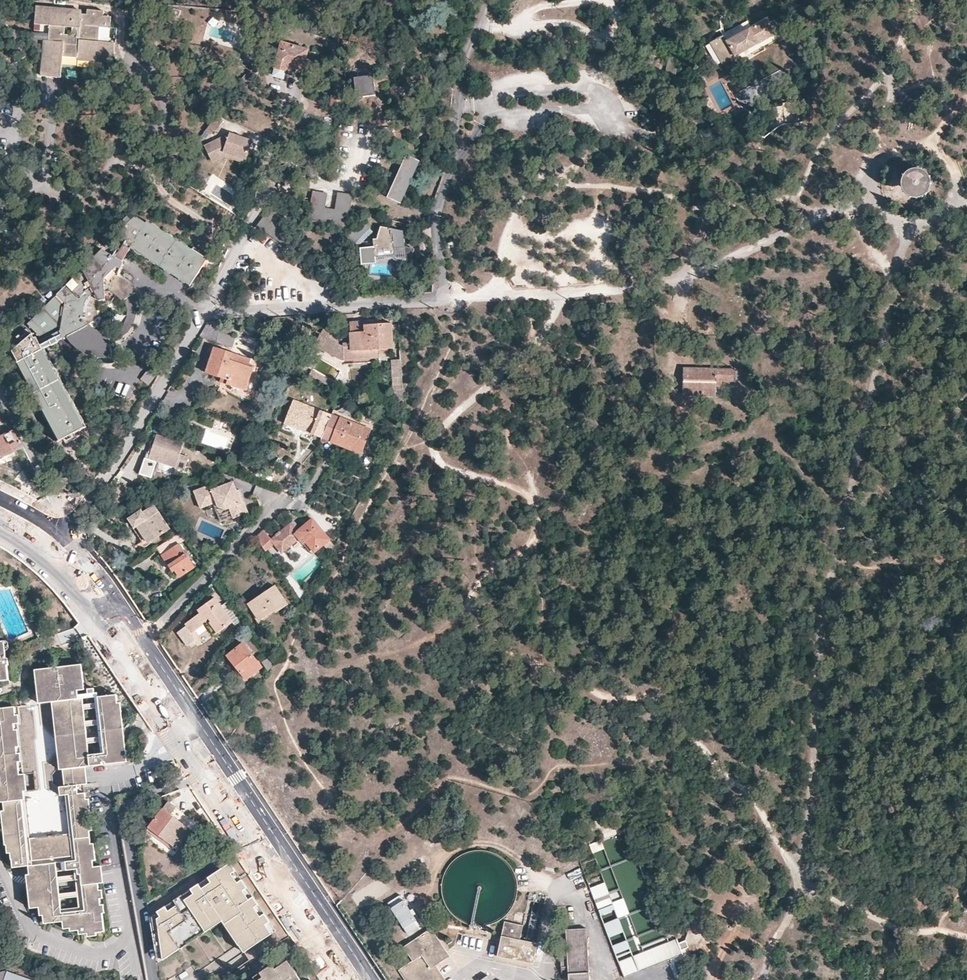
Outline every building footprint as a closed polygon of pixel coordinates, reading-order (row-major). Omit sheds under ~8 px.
[(77,59),(113,62),(116,28),(110,28),(111,17),(103,17),(104,12),(87,10),(87,15),(81,15),(82,11),(36,7),(35,24),(49,25),(49,34),(48,41),(45,40),(41,76),(60,78),(62,56),(77,57),(77,59)] [(766,21),(751,29),(756,38),(763,34),(765,38),(766,39),(766,40),(767,40),(774,36),(775,36),(775,35),(774,35),(767,21),(766,21)] [(0,28),(0,35),(28,39),(45,40),(48,41),(49,34),(27,33),(0,28)] [(720,37),(731,58),(756,45),(755,43),(753,39),(756,38),(751,29),(733,38),(726,41),(723,36),(720,37)] [(714,68),(731,58),(720,37),(703,47),(714,68)] [(305,57),(307,47),(280,41),(274,67),(285,70),(286,70),(287,65),(295,67),(309,70),(312,59),(305,57)] [(376,95),(374,76),(372,76),(366,77),(363,57),(363,56),(362,56),(351,57),(357,98),(369,96),(376,95)] [(370,57),(363,57),(366,77),(372,76),(370,57)] [(675,74),(678,59),(668,57),(666,73),(675,74)] [(285,70),(274,67),(272,76),(284,79),(286,70),(285,70)] [(340,111),(342,96),(332,95),(330,109),(340,111)] [(222,121),(215,115),(207,126),(214,131),(222,121)] [(784,126),(801,124),(801,119),(797,118),(797,115),(783,117),(784,126)] [(249,153),(252,142),(229,134),(205,146),(211,158),(225,151),(247,159),(249,153)] [(247,159),(225,151),(211,158),(213,162),(225,156),(245,163),(247,159)] [(398,204),(417,161),(406,155),(387,198),(398,204)] [(927,191),(926,186),(924,181),(919,177),(914,176),(908,176),(903,178),(900,182),(897,187),(897,193),(899,198),(902,202),(907,205),(913,206),(918,204),(923,201),(926,197),(927,191)] [(323,194),(310,191),(303,218),(340,229),(350,198),(339,195),(332,216),(317,212),(323,194)] [(326,195),(323,194),(317,212),(332,216),(339,195),(335,193),(329,211),(322,208),(326,195)] [(280,201),(274,204),(277,209),(283,206),(280,201)] [(353,244),(355,241),(368,226),(361,221),(360,220),(346,238),(353,244)] [(129,251),(129,252),(191,288),(207,259),(193,251),(146,224),(144,227),(134,221),(116,240),(119,244),(118,244),(123,247),(129,251)] [(410,248),(400,246),(399,240),(399,232),(376,227),(373,239),(370,241),(370,244),(362,246),(364,261),(391,256),(391,259),(400,261),(400,260),(407,261),(410,248)] [(121,266),(129,252),(129,251),(123,247),(115,262),(121,266)] [(108,309),(113,299),(115,300),(118,303),(121,306),(125,303),(131,299),(137,295),(135,293),(129,287),(122,282),(123,267),(121,266),(115,262),(102,255),(101,255),(81,275),(83,277),(75,285),(73,283),(56,300),(63,308),(61,337),(41,348),(37,344),(35,345),(33,342),(15,360),(20,371),(18,372),(51,435),(79,420),(49,358),(71,346),(74,349),(82,355),(91,360),(96,361),(105,363),(114,362),(112,345),(111,338),(110,336),(107,336),(104,336),(101,335),(98,335),(93,332),(90,328),(89,327),(101,320),(100,318),(99,316),(98,314),(99,313),(100,311),(102,309),(104,309),(106,308),(108,309)] [(352,269),(350,288),(350,291),(359,291),(361,270),(352,269)] [(117,336),(111,338),(112,345),(120,342),(127,338),(132,331),(135,324),(136,317),(136,311),(134,305),(131,299),(125,303),(128,307),(129,312),(129,317),(129,322),(126,328),(122,333),(117,336)] [(51,302),(25,328),(37,340),(55,330),(59,309),(51,302)] [(220,333),(225,320),(208,321),(199,337),(206,339),(233,350),(236,339),(220,333)] [(303,320),(301,334),(309,336),(312,322),(303,320)] [(391,324),(366,325),(366,323),(360,323),(350,323),(351,336),(351,343),(343,343),(343,337),(333,327),(317,346),(344,364),(379,363),(379,349),(392,349),(391,324)] [(253,370),(248,368),(251,361),(215,348),(206,374),(222,379),(221,383),(224,384),(245,392),(253,370)] [(394,400),(403,400),(400,359),(391,359),(394,400)] [(148,369),(141,380),(150,386),(157,374),(148,369)] [(309,369),(306,373),(324,387),(327,383),(309,369)] [(716,398),(716,384),(735,384),(736,373),(684,371),(682,397),(716,398)] [(321,436),(330,415),(292,399),(283,421),(302,428),(321,436)] [(371,431),(330,415),(321,436),(321,439),(332,443),(361,455),(371,431)] [(79,420),(51,435),(57,446),(85,431),(79,420)] [(14,432),(0,439),(0,457),(3,456),(22,447),(14,432)] [(179,454),(183,443),(157,433),(151,448),(148,456),(174,466),(175,466),(184,469),(188,457),(179,454)] [(236,487),(234,481),(224,484),(222,480),(194,491),(200,508),(215,502),(217,507),(225,510),(229,509),(233,518),(248,512),(240,492),(238,487),(236,487)] [(168,528),(152,505),(141,512),(140,510),(129,518),(134,527),(137,525),(148,542),(168,530),(168,529),(169,529),(168,528)] [(263,530),(256,537),(265,551),(273,545),(281,553),(301,537),(314,551),(329,539),(312,519),(303,527),(297,525),(291,523),(271,539),(263,530)] [(178,525),(171,529),(174,535),(181,530),(178,525)] [(187,538),(181,530),(156,547),(172,571),(174,569),(178,574),(193,564),(179,544),(187,538)] [(195,536),(188,540),(195,551),(201,547),(195,536)] [(300,589),(289,575),(285,579),(296,593),(300,589)] [(287,604),(275,586),(268,591),(248,605),(260,621),(275,611),(277,613),(287,605),(287,604)] [(232,623),(214,598),(209,602),(198,609),(200,613),(185,623),(187,625),(178,632),(188,645),(196,639),(192,633),(199,628),(203,625),(202,623),(207,620),(217,633),(232,623)] [(45,628),(42,620),(36,622),(32,624),(36,632),(39,631),(45,628)] [(0,642),(0,676),(3,676),(4,678),(11,677),(8,649),(7,641),(3,641),(0,642)] [(261,666),(242,642),(226,655),(246,679),(261,666)] [(55,735),(87,732),(87,737),(99,736),(97,724),(86,725),(86,719),(97,718),(95,707),(84,708),(83,702),(94,701),(94,695),(82,696),(82,695),(66,697),(65,690),(85,687),(81,661),(36,667),(41,700),(0,705),(0,774),(84,764),(91,764),(90,759),(96,759),(96,756),(101,755),(99,741),(88,742),(89,748),(58,752),(30,755),(21,756),(19,739),(28,738),(55,735)] [(268,672),(272,665),(269,661),(262,662),(268,672)] [(87,732),(55,735),(58,752),(89,748),(88,742),(99,741),(101,755),(96,756),(96,759),(90,759),(91,764),(105,762),(101,729),(97,694),(97,690),(94,690),(88,691),(82,691),(82,695),(82,696),(94,695),(94,701),(83,702),(84,708),(95,707),(97,718),(86,719),(86,725),(97,724),(99,736),(87,737),(87,732)] [(120,726),(122,726),(119,701),(116,701),(115,693),(97,694),(101,729),(105,762),(126,760),(124,742),(122,742),(120,726)] [(58,752),(55,735),(28,738),(30,755),(58,752)] [(84,764),(0,774),(0,792),(81,782),(86,781),(84,764)] [(163,777),(162,767),(154,767),(155,778),(163,777)] [(95,866),(95,859),(97,858),(95,841),(92,841),(91,830),(94,829),(93,823),(90,823),(89,817),(87,800),(86,794),(83,794),(81,782),(0,792),(0,799),(1,799),(2,808),(0,809),(0,812),(3,842),(5,842),(6,850),(9,850),(11,865),(28,864),(29,873),(95,866)] [(191,829),(170,813),(175,806),(166,800),(148,824),(178,847),(191,829)] [(102,865),(95,866),(29,873),(26,874),(28,890),(59,886),(77,884),(83,884),(98,882),(104,881),(102,865)] [(277,934),(233,866),(175,904),(152,919),(162,964),(228,921),(248,953),(277,934)] [(610,897),(601,872),(597,874),(604,890),(607,898),(610,897)] [(604,890),(597,874),(586,878),(593,895),(604,890)] [(60,893),(59,886),(28,890),(30,907),(39,905),(42,905),(43,914),(44,921),(55,920),(64,919),(64,923),(65,927),(79,925),(80,932),(87,932),(88,935),(96,934),(95,931),(105,929),(102,911),(101,902),(100,896),(99,888),(98,882),(83,884),(86,908),(63,911),(63,908),(61,899),(60,893)] [(86,908),(83,884),(77,884),(77,891),(60,893),(61,899),(78,897),(79,906),(63,908),(63,911),(86,908)] [(618,887),(609,890),(612,898),(621,895),(618,887)] [(607,898),(604,890),(593,895),(596,903),(607,898)] [(389,904),(405,928),(417,920),(401,896),(389,904)] [(497,953),(534,961),(546,901),(527,896),(522,921),(505,918),(497,953)] [(629,913),(623,898),(612,903),(618,917),(629,913)] [(452,953),(433,925),(404,944),(413,959),(399,968),(407,979),(442,979),(447,977),(438,963),(438,962),(452,953)] [(587,928),(566,930),(569,979),(590,979),(587,928)] [(678,944),(675,939),(631,957),(637,973),(673,958),(671,953),(680,950),(678,944)] [(678,944),(680,950),(687,948),(685,942),(678,944)] [(623,978),(637,973),(631,957),(616,962),(623,978)] [(253,979),(300,979),(285,958),(274,966),(271,962),(258,971),(261,975),(253,979)] [(7,970),(0,971),(0,979),(36,979),(7,970)]
